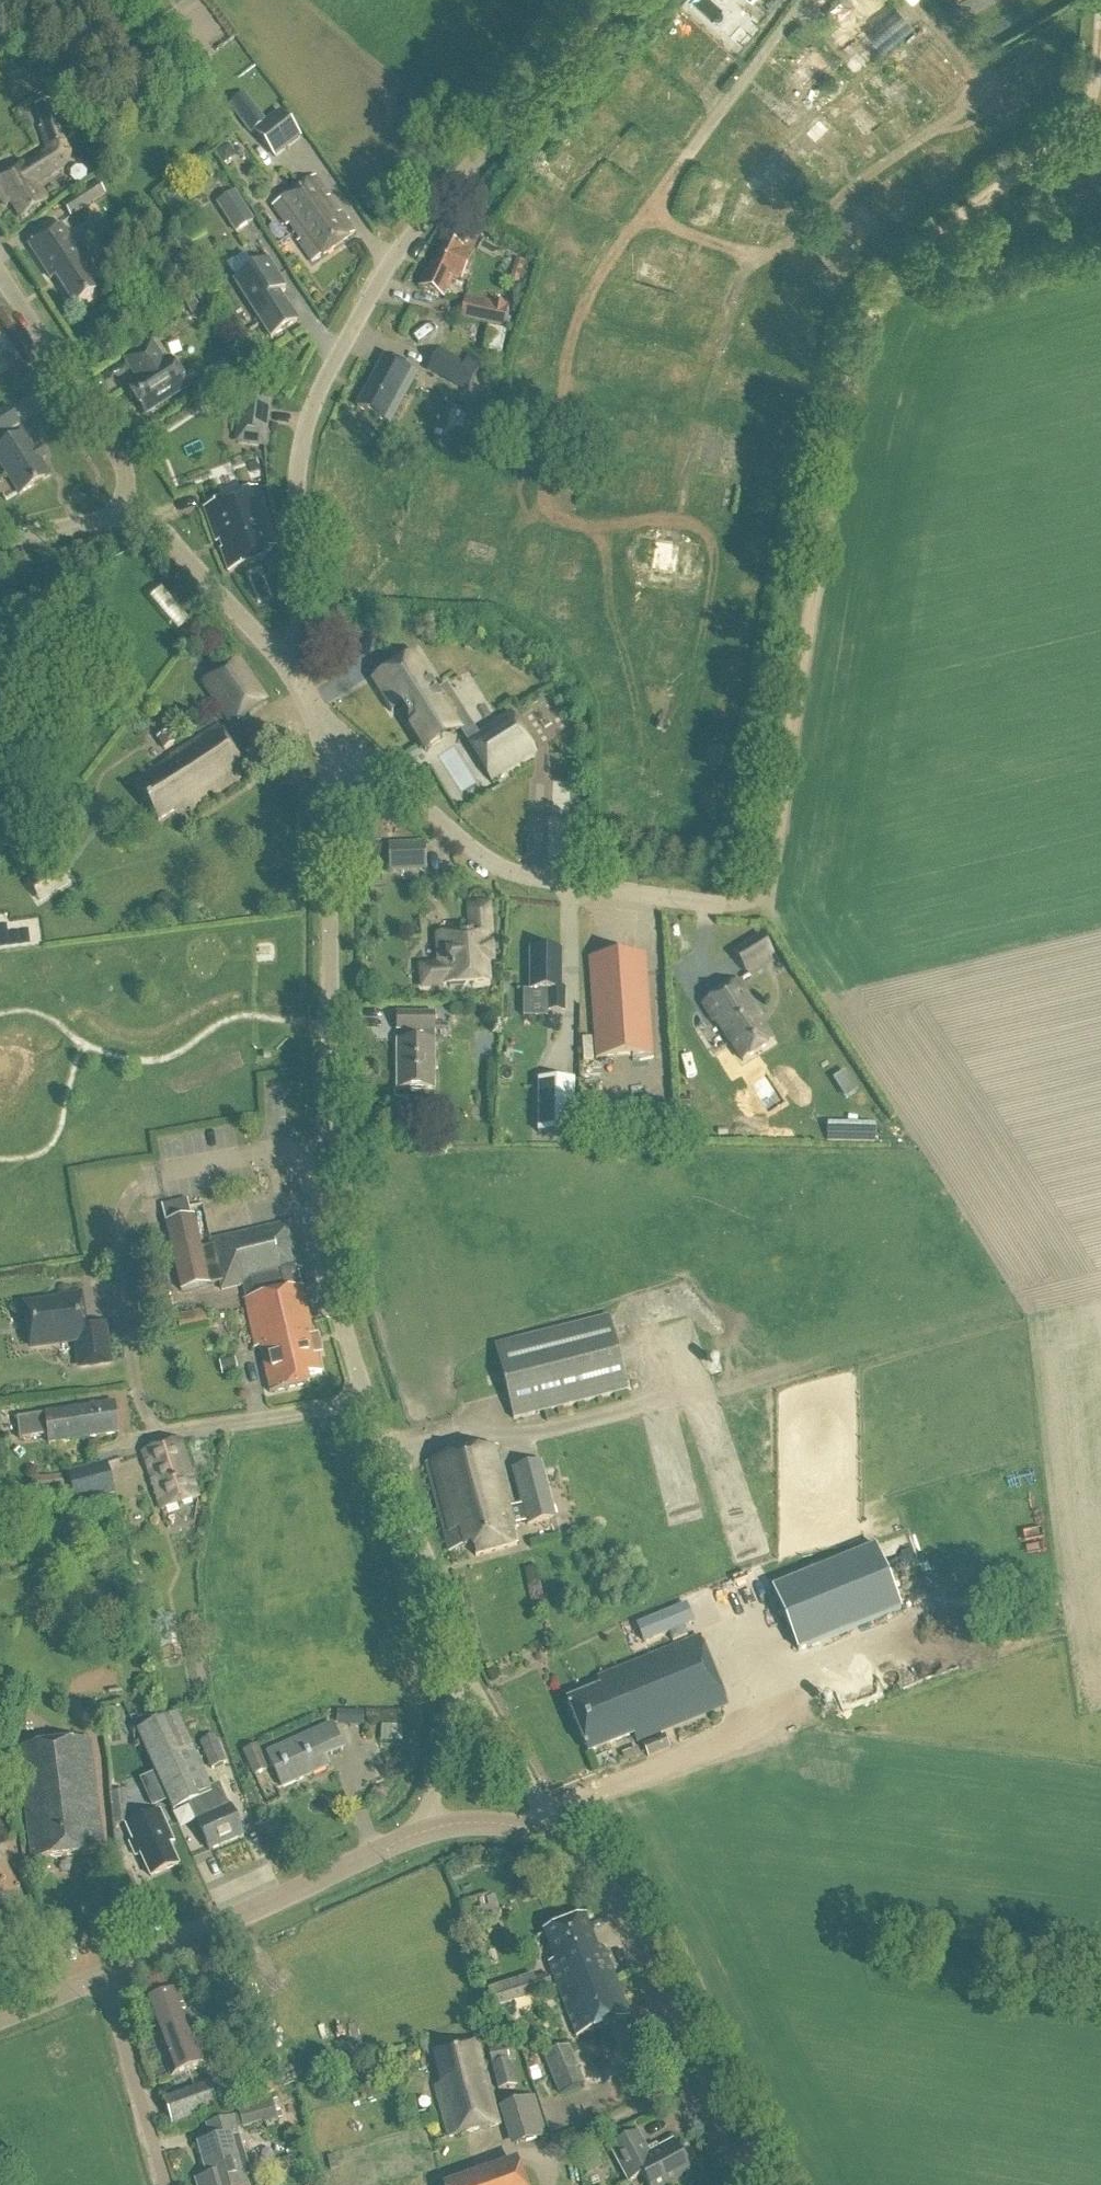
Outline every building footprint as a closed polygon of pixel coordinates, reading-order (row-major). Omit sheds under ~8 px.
[(872,31),(899,13),(890,0),(852,0),(872,31)] [(832,32),(843,46),(868,28),(858,14),(832,32)] [(741,25),(733,40),(744,45),(752,31),(741,25)] [(891,53),(905,65),(915,53),(901,41),(891,53)] [(810,42),(789,64),(821,94),(841,73),(810,42)] [(633,85),(645,68),(636,62),(624,78),(633,85)] [(893,63),(877,78),(893,96),(909,81),(893,63)] [(876,75),(863,83),(880,111),(893,103),(876,75)] [(21,222),(46,203),(35,188),(61,168),(64,164),(66,154),(66,149),(65,144),(50,101),(30,106),(39,127),(36,128),(45,150),(23,167),(21,164),(0,179),(0,201),(6,209),(11,205),(21,222)] [(273,159),(300,138),(279,111),(267,121),(257,108),(242,120),(252,132),(273,159)] [(272,209),(292,237),(334,208),(315,179),(272,209)] [(94,184),(61,206),(70,219),(103,197),(94,184)] [(252,223),(234,195),(217,206),(235,234),(252,223)] [(292,237),(312,265),(321,258),(322,259),(354,236),(334,208),(292,237)] [(91,276),(60,228),(28,249),(50,283),(54,280),(74,310),(102,291),(98,286),(103,283),(96,273),(91,276)] [(419,289),(443,300),(450,285),(449,284),(451,279),(461,283),(471,260),(460,255),(461,251),(445,243),(429,277),(425,275),(419,289)] [(234,284),(270,341),(297,324),(278,294),(285,290),(268,262),(234,284)] [(194,298),(201,308),(220,296),(213,285),(194,298)] [(461,320),(503,329),(508,307),(465,299),(461,320)] [(489,331),(485,355),(502,358),(507,334),(489,331)] [(428,372),(465,393),(481,362),(443,343),(428,372)] [(169,362),(164,365),(151,346),(125,363),(138,382),(127,389),(145,417),(187,390),(169,362)] [(385,360),(357,410),(390,427),(417,376),(385,360)] [(264,448),(270,399),(244,396),(238,444),(264,448)] [(0,412),(0,437),(19,425),(8,407),(0,412)] [(19,497),(49,478),(24,436),(0,451),(0,466),(19,497)] [(220,553),(221,553),(228,573),(268,559),(265,553),(276,549),(257,491),(204,511),(216,546),(217,545),(220,553)] [(654,574),(653,585),(681,586),(682,566),(698,567),(699,543),(640,541),(639,573),(654,574)] [(405,661),(372,683),(392,714),(403,708),(406,713),(402,716),(421,746),(454,725),(491,782),(535,754),(516,724),(485,744),(479,735),(473,739),(461,720),(466,717),(447,687),(437,693),(414,656),(405,661)] [(203,684),(230,724),(265,701),(238,661),(203,684)] [(134,787),(158,824),(186,806),(190,812),(248,774),(215,726),(168,758),(171,763),(134,787)] [(173,744),(166,733),(155,740),(162,751),(173,744)] [(718,770),(729,772),(734,749),(723,746),(718,770)] [(424,847),(389,848),(389,866),(425,865),(424,847)] [(55,867),(33,881),(27,884),(39,903),(67,885),(66,885),(55,867)] [(421,968),(422,989),(442,988),(442,987),(447,987),(450,990),(464,989),(466,986),(488,985),(487,964),(493,963),(493,961),(490,961),(489,948),(492,947),(492,945),(486,946),(485,937),(491,937),(489,907),(469,908),(471,935),(437,937),(439,967),(421,968)] [(745,973),(773,956),(761,938),(733,955),(745,973)] [(548,1014),(565,1014),(564,991),(561,990),(561,953),(530,953),(530,993),(523,993),(523,1019),(548,1020),(548,1014)] [(645,957),(589,961),(596,1061),(653,1056),(645,957)] [(714,1020),(728,1043),(729,1043),(740,1060),(771,1041),(757,1019),(759,1017),(739,984),(702,1007),(711,1021),(714,1020)] [(409,1041),(395,1041),(395,1090),(433,1090),(434,1014),(396,1013),(395,1033),(409,1033),(409,1041)] [(574,1082),(538,1082),(537,1136),(573,1136),(574,1082)] [(634,1126),(650,1126),(650,1113),(634,1113),(634,1126)] [(827,1126),(827,1143),(875,1144),(876,1126),(827,1126)] [(301,1271),(290,1223),(209,1241),(210,1247),(200,1250),(192,1217),(165,1223),(180,1291),(219,1283),(221,1292),(242,1287),(246,1302),(244,1303),(255,1351),(260,1350),(270,1395),(306,1387),(304,1379),(321,1375),(301,1290),(299,1290),(295,1273),(301,1271)] [(31,1348),(77,1342),(81,1368),(108,1364),(103,1327),(84,1330),(79,1297),(58,1300),(59,1305),(25,1309),(31,1348)] [(176,1316),(179,1330),(206,1324),(203,1310),(176,1316)] [(497,1350),(514,1423),(629,1394),(611,1321),(497,1350)] [(114,1406),(45,1417),(17,1420),(20,1442),(47,1438),(49,1447),(117,1436),(114,1406)] [(151,1480),(162,1513),(197,1501),(190,1480),(186,1481),(174,1444),(143,1455),(151,1480)] [(518,1534),(517,1530),(528,1527),(529,1530),(556,1523),(541,1466),(514,1473),(523,1509),(514,1511),(498,1450),(429,1468),(451,1554),(475,1548),(478,1558),(519,1548),(515,1535),(518,1534)] [(114,1497),(106,1467),(67,1477),(75,1507),(114,1497)] [(63,1492),(62,1478),(31,1483),(33,1496),(63,1492)] [(902,1612),(876,1550),(773,1591),(799,1654),(902,1612)] [(637,1627),(644,1645),(692,1626),(685,1608),(637,1627)] [(633,1739),(636,1746),(727,1709),(700,1642),(599,1683),(602,1691),(567,1705),(588,1757),(633,1739)] [(181,1658),(178,1646),(159,1650),(161,1661),(181,1658)] [(365,1716),(339,1715),(338,1730),(364,1731),(365,1716)] [(192,1815),(194,1819),(209,1853),(243,1838),(230,1809),(228,1810),(218,1787),(210,1791),(177,1716),(137,1734),(172,1814),(189,1807),(192,1814),(192,1815)] [(254,1778),(273,1770),(282,1790),(327,1771),(322,1761),(343,1752),(332,1727),(260,1759),(255,1749),(243,1754),(254,1778)] [(642,1748),(647,1760),(669,1751),(664,1739),(642,1748)] [(200,1746),(211,1772),(225,1766),(214,1740),(200,1746)] [(17,1750),(31,1863),(103,1855),(90,1742),(17,1750)] [(702,1769),(721,1762),(717,1752),(699,1759),(702,1769)] [(129,1831),(125,1792),(109,1793),(113,1832),(129,1831)] [(178,1867),(168,1847),(173,1845),(166,1829),(159,1813),(134,1825),(142,1841),(130,1846),(135,1859),(140,1857),(150,1880),(178,1867)] [(10,1838),(0,1834),(0,1864),(10,1838)] [(459,1907),(466,1928),(498,1917),(491,1896),(459,1907)] [(548,1966),(557,1991),(574,1984),(576,1988),(595,1981),(597,1988),(615,1981),(605,1956),(594,1949),(583,1920),(545,1935),(555,1963),(548,1966)] [(511,1987),(516,2001),(551,1989),(546,1975),(511,1987)] [(557,1991),(576,2040),(630,2020),(615,1981),(597,1988),(595,1981),(576,1988),(574,1984),(557,1991)] [(155,2041),(142,2046),(150,2067),(155,2065),(162,2085),(205,2069),(177,1996),(143,2008),(155,2041)] [(434,2053),(443,2088),(436,2089),(449,2140),(499,2128),(485,2069),(484,2070),(477,2042),(434,2053)] [(513,2089),(507,2060),(512,2058),(510,2046),(486,2051),(495,2092),(513,2089)] [(532,2086),(539,2103),(558,2095),(563,2107),(588,2099),(568,2049),(543,2058),(552,2079),(532,2086)] [(161,2099),(171,2125),(216,2110),(207,2083),(161,2099)] [(499,2109),(511,2149),(547,2139),(535,2098),(499,2109)] [(278,2122),(271,2099),(237,2109),(243,2129),(262,2124),(263,2127),(278,2122)] [(244,2179),(249,2178),(233,2121),(206,2128),(211,2143),(198,2146),(207,2179),(196,2182),(196,2184),(246,2184),(244,2179)] [(642,2178),(646,2184),(680,2184),(691,2179),(673,2144),(648,2157),(637,2136),(610,2151),(628,2184),(629,2184),(642,2178)] [(480,2184),(524,2184),(520,2171),(480,2184)]
